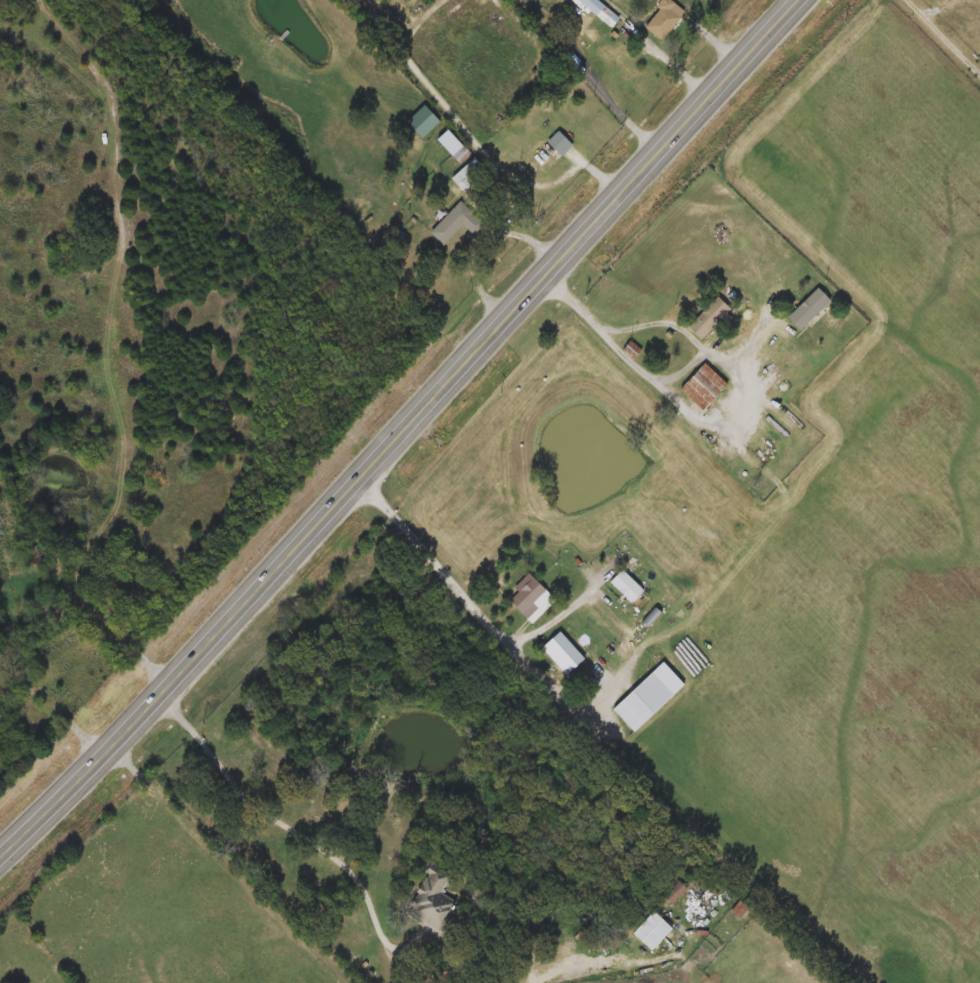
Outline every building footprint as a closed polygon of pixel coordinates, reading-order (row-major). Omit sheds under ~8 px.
[(611,30),(580,0),(600,0),(620,20),(611,30)] [(645,25),(666,0),(674,0),(688,11),(664,40),(645,25)] [(438,140),(448,130),(471,153),(461,163),(438,140)] [(563,156),(549,142),(560,131),(574,145),(563,156)] [(466,193),(452,180),(475,157),(489,170),(466,193)] [(482,223),(472,232),(467,226),(443,245),(431,230),(465,202),(482,223)] [(789,317),(820,286),(834,300),(803,331),(789,317)] [(733,310),(705,339),(691,325),(719,296),(733,310)] [(635,357),(623,349),(629,341),(641,349),(635,357)] [(730,384),(706,411),(680,389),(704,361),(730,384)] [(647,591),(634,604),(612,581),(624,569),(647,591)] [(558,599),(535,621),(509,595),(532,572),(558,599)] [(545,646),(564,630),(588,660),(569,676),(545,646)] [(688,685),(638,731),(617,708),(667,662),(688,685)] [(416,906),(416,887),(425,887),(425,874),(447,874),(447,893),(436,893),(436,906),(416,906)] [(689,887),(676,903),(665,895),(678,879),(689,887)] [(675,928),(651,953),(632,934),(657,910),(675,928)]
